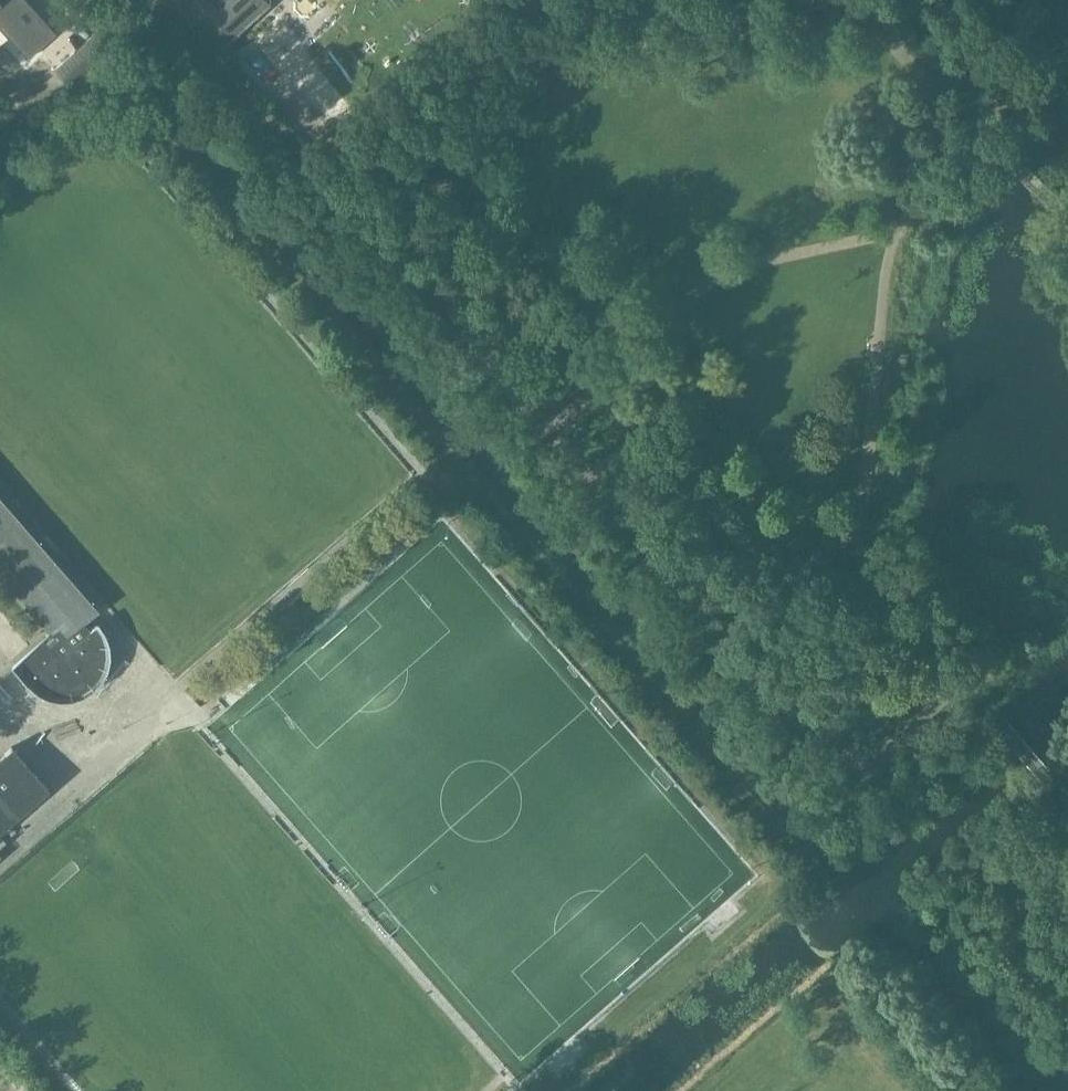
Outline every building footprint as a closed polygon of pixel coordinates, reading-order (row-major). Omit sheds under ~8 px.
[(25,61),(54,36),(22,0),(0,0),(0,33),(25,61)] [(216,43),(223,50),(273,4),(274,0),(231,0),(222,7),(216,0),(178,0),(187,10),(216,43)] [(105,44),(64,78),(72,88),(113,53),(105,44)] [(52,632),(13,665),(29,684),(37,691),(48,697),(59,699),(71,698),(82,695),(91,688),(99,680),(104,669),(106,658),(106,646),(102,635),(95,625),(86,633),(80,627),(98,611),(0,500),(0,573),(52,632)] [(18,814),(48,787),(11,746),(0,756),(0,829),(18,814)]
